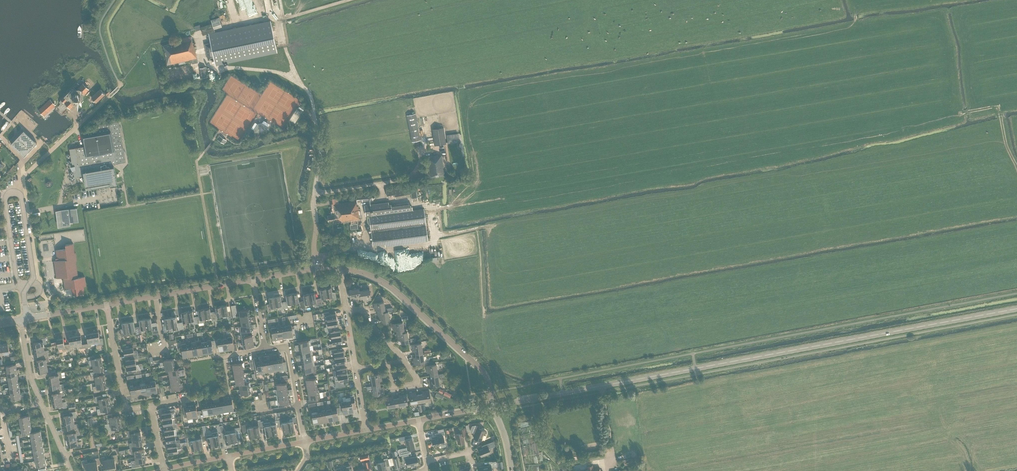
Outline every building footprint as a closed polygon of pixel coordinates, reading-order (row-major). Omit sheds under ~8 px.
[(218,17),(211,19),(212,23),(201,27),(203,35),(215,31),(214,29),(221,26),(218,17)] [(277,51),(270,21),(209,34),(211,42),(205,44),(208,61),(214,59),(215,64),(277,51)] [(167,64),(191,59),(192,63),(198,62),(193,42),(191,36),(172,41),(173,43),(163,45),(167,64)] [(60,99),(70,109),(89,88),(83,82),(76,89),(73,86),(60,99)] [(91,97),(96,102),(105,94),(100,89),(91,97)] [(56,105),(50,99),(38,110),(44,116),(56,105)] [(407,115),(412,142),(420,140),(415,113),(407,115)] [(84,146),(69,149),(72,166),(71,166),(73,170),(74,177),(83,175),(85,183),(85,186),(90,185),(91,189),(117,185),(114,166),(113,166),(112,164),(126,161),(119,121),(96,125),(97,133),(82,136),(84,146)] [(254,130),(255,134),(269,131),(268,127),(262,123),(258,124),(254,130)] [(446,144),(444,127),(432,129),(434,145),(446,144)] [(38,143),(24,130),(11,143),(25,156),(38,143)] [(449,141),(453,140),(452,137),(459,135),(459,131),(447,133),(449,141)] [(426,157),(429,171),(430,177),(444,175),(442,155),(438,156),(438,155),(426,157)] [(411,195),(412,200),(417,199),(415,184),(386,189),(387,196),(395,195),(395,198),(411,195)] [(340,219),(340,221),(361,218),(361,213),(359,213),(358,206),(356,206),(356,201),(333,204),(334,213),(333,214),(327,215),(328,221),(340,219)] [(388,202),(365,205),(366,217),(369,217),(373,245),(385,243),(386,246),(427,240),(424,211),(414,212),(413,209),(411,210),(411,207),(392,209),(391,204),(389,204),(388,202)] [(56,210),(58,227),(70,225),(70,222),(78,221),(77,208),(56,210)] [(74,253),(73,243),(65,244),(66,248),(56,250),(57,260),(54,260),(57,278),(63,277),(65,288),(71,287),(72,294),(84,293),(84,286),(86,286),(85,276),(78,277),(76,261),(77,260),(75,252),(74,253)] [(330,296),(330,298),(333,297),(333,299),(336,299),(335,292),(332,293),(331,286),(325,287),(327,297),(330,296)] [(320,288),(321,298),(319,298),(320,305),(322,304),(321,298),(327,297),(325,287),(320,288)] [(354,299),(361,298),(360,291),(359,288),(349,290),(350,297),(353,297),(354,299)] [(371,299),(370,289),(360,291),(361,298),(364,298),(364,300),(371,299)] [(299,302),(297,292),(291,293),(293,303),(299,302),(300,308),(302,307),(301,301),(299,302)] [(315,292),(309,293),(310,303),(316,302),(317,305),(320,305),(319,298),(316,299),(315,292)] [(286,294),(287,300),(284,300),(285,307),(288,307),(287,304),(293,303),(291,293),(286,294)] [(304,301),(301,301),(302,307),(305,307),(305,304),(310,303),(309,293),(303,294),(304,301)] [(279,305),(279,308),(282,307),(282,308),(285,307),(284,300),(281,301),(280,295),(274,296),(276,306),(279,305)] [(271,310),(270,307),(276,306),(274,296),(269,297),(270,304),(267,304),(268,310),(271,310)] [(377,310),(378,313),(385,312),(392,310),(392,307),(385,309),(384,302),(374,303),(375,310),(377,310)] [(228,311),(227,304),(221,305),(223,315),(228,314),(229,318),(232,317),(231,310),(228,311)] [(217,318),(220,317),(220,315),(223,315),(221,305),(215,306),(216,313),(213,313),(215,320),(215,323),(218,322),(217,318)] [(210,307),(204,308),(206,318),(211,317),(212,321),(215,320),(213,313),(211,314),(210,307)] [(196,316),(198,323),(203,322),(203,318),(206,318),(204,308),(198,309),(199,316),(196,316)] [(187,311),(188,321),(191,320),(191,321),(192,321),(192,322),(193,322),(194,323),(195,323),(195,324),(198,323),(196,316),(194,317),(193,310),(187,311)] [(181,312),(183,322),(180,322),(181,329),(184,328),(183,322),(188,321),(187,311),(181,312)] [(388,311),(385,312),(378,313),(379,320),(382,319),(382,323),(390,321),(388,311)] [(324,315),(325,321),(337,319),(336,313),(329,315),(329,312),(322,313),(322,316),(324,315)] [(176,316),(170,317),(172,327),(178,326),(178,329),(181,329),(180,322),(177,323),(176,316)] [(166,328),(172,327),(170,317),(164,318),(166,325),(163,325),(164,332),(167,331),(166,328)] [(151,323),(151,318),(145,319),(146,328),(152,327),(153,334),(159,333),(157,323),(156,322),(151,323)] [(139,320),(140,326),(137,327),(139,333),(141,333),(141,329),(146,328),(145,319),(139,320)] [(331,326),(338,325),(337,319),(325,321),(327,321),(328,324),(326,324),(326,327),(324,327),(325,330),(332,329),(331,326)] [(137,327),(135,327),(134,321),(128,322),(129,331),(135,330),(136,334),(139,333),(137,327)] [(120,330),(121,336),(130,335),(129,331),(128,322),(122,323),(123,329),(120,330)] [(394,331),(396,330),(397,334),(404,332),(403,322),(393,324),(394,331)] [(242,331),(240,331),(241,334),(248,333),(247,330),(252,330),(251,324),(242,326),(242,331)] [(340,330),(332,332),(332,329),(325,330),(325,333),(330,332),(331,338),(341,336),(340,330)] [(99,338),(98,332),(92,333),(94,342),(97,342),(98,345),(104,344),(102,338),(99,338)] [(409,342),(407,332),(404,332),(397,334),(398,340),(401,340),(401,343),(409,342)] [(91,343),(94,342),(92,333),(87,334),(88,340),(85,341),(86,347),(91,346),(91,343)] [(252,335),(248,336),(248,333),(241,334),(242,342),(244,341),(244,342),(253,340),(252,335)] [(82,341),(81,335),(75,336),(76,345),(77,349),(80,348),(86,347),(85,341),(82,341)] [(76,345),(75,336),(69,337),(70,343),(67,344),(68,350),(74,349),(73,346),(76,345)] [(228,337),(227,338),(229,349),(234,348),(234,350),(237,350),(236,343),(233,343),(232,337),(231,336),(228,337)] [(342,342),(341,336),(331,338),(332,343),(329,344),(329,347),(336,346),(335,343),(342,342)] [(34,343),(34,349),(44,347),(43,344),(47,343),(46,338),(39,339),(40,342),(34,343)] [(63,351),(68,350),(67,344),(64,344),(63,338),(57,339),(59,349),(62,348),(63,351)] [(217,340),(214,340),(215,347),(218,346),(219,351),(224,350),(222,339),(221,338),(218,338),(217,340)] [(214,340),(211,341),(210,340),(207,340),(206,341),(208,353),(213,352),(213,347),(215,347),(214,340)] [(182,351),(183,357),(188,356),(186,345),(186,343),(181,344),(181,347),(179,348),(179,352),(182,351)] [(415,351),(415,354),(423,353),(421,343),(411,344),(412,352),(415,351)] [(125,355),(131,354),(131,356),(140,355),(140,352),(138,352),(138,351),(136,350),(134,350),(133,347),(130,348),(129,345),(124,346),(125,349),(124,349),(125,355)] [(48,350),(45,350),(44,347),(34,349),(35,354),(42,353),(42,356),(49,355),(48,350)] [(334,352),(335,358),(344,356),(343,351),(337,352),(336,349),(330,350),(330,353),(334,352)] [(414,365),(425,363),(423,353),(415,354),(416,357),(413,357),(414,365)] [(46,361),(50,361),(49,355),(42,356),(43,359),(37,360),(38,366),(47,365),(46,361)] [(93,365),(102,363),(101,357),(95,359),(94,355),(88,357),(90,365),(93,365)] [(125,360),(126,366),(136,364),(135,359),(141,358),(140,355),(131,356),(132,359),(125,360)] [(269,355),(266,356),(269,371),(269,373),(274,372),(274,370),(272,361),(270,361),(269,355)] [(332,364),(333,367),(339,366),(339,363),(345,362),(344,356),(335,358),(336,364),(332,364)] [(279,369),(279,371),(287,370),(286,361),(283,362),(282,359),(277,360),(279,369)] [(264,373),(264,371),(262,362),(257,363),(257,361),(254,362),(256,375),(264,373)] [(90,369),(91,374),(97,373),(97,370),(103,369),(102,363),(93,365),(93,368),(90,369)] [(137,370),(136,364),(126,366),(127,372),(134,371),(134,373),(141,372),(141,369),(137,370)] [(430,372),(430,375),(438,374),(436,364),(426,366),(427,373),(430,372)] [(51,367),(48,368),(47,365),(38,366),(39,372),(45,371),(46,374),(52,373),(51,367)] [(316,369),(316,366),(315,365),(302,367),(303,372),(303,373),(309,371),(309,374),(316,373),(316,370),(315,370),(316,369)] [(340,369),(339,366),(333,367),(333,370),(337,369),(338,375),(347,373),(346,368),(340,369)] [(49,376),(50,382),(59,381),(59,377),(62,377),(61,371),(55,372),(55,375),(49,376)] [(95,379),(96,382),(105,381),(104,375),(98,376),(97,373),(91,374),(92,380),(95,379)] [(342,380),(348,379),(347,373),(338,375),(339,381),(335,381),(335,384),(342,383),(342,380)] [(371,375),(372,385),(380,384),(379,381),(382,381),(381,373),(371,375)] [(306,379),(307,384),(316,382),(315,377),(317,377),(316,374),(310,375),(310,378),(306,379)] [(429,386),(440,384),(439,378),(438,374),(430,375),(431,378),(428,379),(429,386)] [(276,384),(277,389),(286,388),(286,382),(288,382),(288,379),(281,380),(281,383),(276,384)] [(158,384),(156,384),(155,380),(150,381),(150,384),(152,393),(157,392),(157,394),(160,394),(158,384)] [(64,389),(63,384),(60,384),(59,381),(50,382),(51,388),(57,387),(58,390),(64,389)] [(100,388),(106,387),(105,381),(96,382),(96,386),(93,386),(94,392),(100,391),(100,388)] [(170,391),(180,390),(180,388),(182,388),(181,382),(180,383),(171,384),(169,385),(170,391)] [(380,384),(372,385),(367,386),(367,389),(373,389),(374,395),(384,394),(383,386),(380,387),(380,384)] [(52,394),(52,400),(62,398),(62,395),(65,395),(64,389),(58,390),(58,393),(52,394)] [(422,394),(419,394),(421,402),(431,400),(429,390),(422,391),(422,394)] [(320,397),(319,392),(308,394),(309,399),(307,400),(308,402),(319,400),(319,398),(320,397)] [(411,403),(421,402),(419,394),(416,395),(416,392),(409,393),(411,403)] [(399,395),(399,398),(396,398),(398,406),(408,404),(406,394),(399,395)] [(99,402),(100,405),(109,403),(108,398),(102,399),(101,396),(95,397),(96,402),(99,402)] [(386,397),(387,407),(398,406),(396,398),(393,399),(393,396),(386,397)] [(285,403),(289,403),(288,397),(277,399),(278,407),(285,406),(285,403)] [(354,411),(353,408),(356,408),(354,397),(351,397),(351,400),(346,401),(349,412),(354,411)] [(66,401),(63,402),(62,398),(52,400),(53,406),(60,405),(60,408),(67,407),(66,401)] [(338,403),(339,407),(340,414),(349,412),(346,401),(346,400),(341,401),(341,402),(338,403)] [(104,410),(110,409),(109,403),(100,405),(100,408),(97,409),(98,414),(104,413),(104,410)] [(188,419),(193,418),(191,405),(188,406),(189,408),(186,408),(186,406),(183,407),(184,417),(187,416),(188,419)] [(193,407),(193,405),(191,405),(193,418),(194,419),(197,419),(198,417),(198,418),(201,417),(200,410),(197,411),(196,407),(193,407)] [(202,406),(202,410),(200,410),(201,417),(204,417),(203,415),(208,414),(207,405),(202,406)] [(338,414),(340,414),(339,407),(336,408),(337,409),(332,410),(333,420),(339,419),(338,414)] [(162,413),(163,419),(172,417),(175,417),(174,411),(175,411),(174,408),(168,410),(168,412),(162,413)] [(64,416),(65,422),(74,420),(73,417),(77,417),(76,411),(69,412),(70,415),(64,416)] [(107,420),(110,420),(110,423),(120,421),(119,415),(112,417),(112,414),(106,415),(107,420)] [(290,421),(287,422),(289,431),(295,430),(293,424),(296,423),(295,416),(292,417),(292,419),(289,419),(290,421)] [(171,427),(177,425),(177,423),(175,423),(175,420),(172,420),(172,417),(163,419),(164,425),(170,424),(171,427)] [(283,432),(289,431),(287,422),(281,423),(281,419),(278,420),(279,426),(282,426),(283,432)] [(78,423),(75,424),(74,420),(65,422),(66,428),(72,427),(73,430),(79,429),(78,423)] [(277,427),(279,426),(278,420),(275,420),(275,421),(272,422),(273,424),(270,425),(272,434),(278,433),(277,427)] [(114,428),(121,427),(120,421),(110,423),(105,424),(105,425),(106,426),(106,427),(107,428),(108,429),(109,432),(115,431),(114,428)] [(259,428),(262,428),(261,421),(258,422),(259,425),(253,427),(255,436),(261,435),(259,428)] [(265,427),(266,435),(272,434),(270,425),(264,426),(263,421),(261,421),(262,428),(265,427)] [(249,437),(255,436),(253,427),(247,428),(247,424),(244,425),(245,431),(248,431),(249,437)] [(171,429),(164,430),(165,436),(175,435),(177,434),(176,429),(178,428),(177,425),(171,427),(171,429)] [(474,438),(481,441),(485,431),(484,430),(483,431),(479,429),(480,427),(476,425),(473,432),(476,433),(474,438)] [(235,428),(235,431),(230,432),(231,442),(237,441),(237,438),(242,437),(240,427),(235,428)] [(464,442),(463,435),(466,435),(465,427),(459,428),(460,433),(456,434),(458,443),(464,442)] [(73,433),(67,434),(68,440),(77,438),(77,435),(80,434),(79,429),(73,430),(73,433)] [(131,436),(132,439),(141,437),(140,432),(134,433),(133,430),(127,431),(128,436),(131,436)] [(212,433),(212,434),(214,445),(220,444),(219,438),(222,437),(220,430),(218,431),(218,432),(212,433)] [(224,434),(223,430),(220,430),(222,437),(224,437),(226,443),(231,442),(230,432),(224,434)] [(445,443),(443,435),(445,434),(444,431),(437,433),(438,436),(436,436),(436,438),(432,439),(433,446),(440,444),(441,447),(445,446),(445,443)] [(207,440),(209,446),(214,445),(212,434),(207,435),(206,433),(203,434),(205,440),(207,440)] [(202,441),(205,440),(203,434),(201,434),(201,438),(196,439),(198,448),(203,447),(202,441)] [(180,440),(176,440),(175,435),(165,436),(166,442),(173,441),(173,444),(180,443),(180,440)] [(192,450),(198,448),(196,439),(195,437),(190,438),(189,436),(186,437),(188,444),(190,443),(192,450)] [(129,443),(130,448),(136,447),(136,444),(142,443),(141,437),(132,439),(132,442),(129,443)] [(81,441),(78,442),(77,438),(68,440),(69,446),(75,444),(76,448),(82,446),(81,441)] [(398,449),(399,455),(411,453),(410,449),(415,448),(414,444),(413,444),(412,438),(405,439),(407,447),(398,449)] [(490,453),(489,449),(495,446),(493,441),(483,445),(484,448),(479,450),(481,456),(490,453)] [(186,442),(180,443),(173,444),(174,446),(167,448),(168,454),(178,452),(177,449),(181,448),(181,446),(183,446),(182,445),(186,445),(186,442)] [(131,454),(134,453),(135,457),(144,455),(143,449),(137,450),(136,447),(130,448),(131,454)] [(588,452),(590,460),(605,458),(603,450),(588,452)] [(112,458),(108,459),(110,468),(116,467),(115,461),(118,460),(117,454),(111,455),(112,458)] [(411,466),(411,465),(419,464),(417,456),(409,458),(408,454),(402,456),(403,462),(406,461),(408,467),(411,466)] [(139,462),(145,461),(144,455),(135,457),(135,460),(131,461),(131,462),(132,465),(132,466),(139,465),(139,462)] [(105,460),(105,456),(99,457),(100,464),(103,463),(104,469),(110,468),(108,459),(105,460)] [(97,464),(100,464),(99,457),(94,458),(94,461),(91,462),(93,470),(96,470),(98,470),(97,464)] [(377,463),(378,465),(377,465),(376,465),(375,466),(376,468),(377,468),(378,468),(379,470),(386,470),(387,470),(386,466),(390,466),(388,458),(384,459),(384,461),(377,463)] [(91,462),(88,463),(87,459),(81,460),(83,467),(86,466),(86,470),(93,470),(91,462)] [(368,469),(371,468),(370,461),(364,462),(365,465),(364,466),(364,469),(361,470),(360,469),(356,470),(369,470),(368,469)] [(497,467),(497,461),(489,461),(489,465),(487,466),(487,467),(484,468),(484,466),(480,467),(481,470),(492,470),(492,469),(492,468),(497,466),(497,467)]
